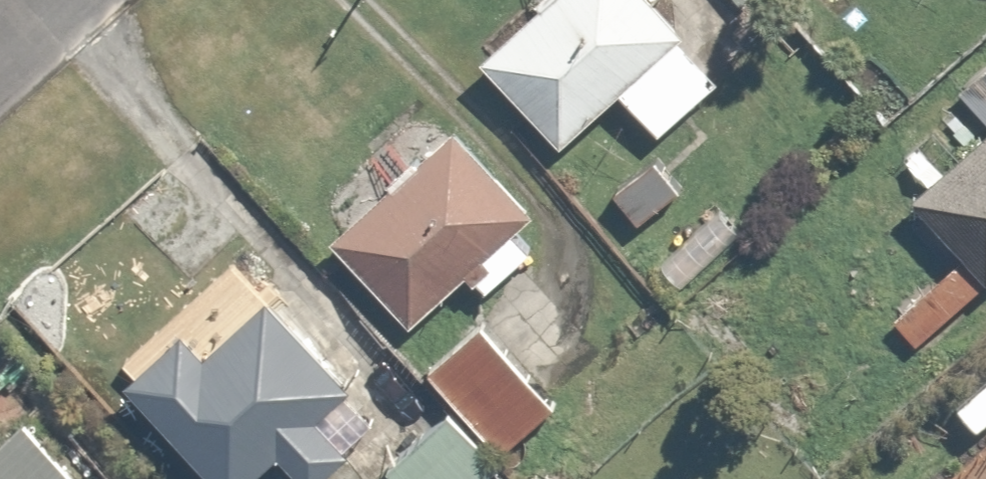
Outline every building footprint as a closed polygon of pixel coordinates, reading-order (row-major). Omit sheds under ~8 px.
[(473,52),(551,140),(615,84),(655,130),(717,76),(650,0),(532,0),(473,52)] [(901,194),(985,284),(985,114),(901,194)] [(442,119),(321,236),(402,320),(459,264),(482,287),(529,242),(512,223),(528,207),(442,119)] [(644,150),(607,182),(635,214),(672,182),(644,150)] [(411,333),(434,361),(426,368),(496,452),(557,402),(486,317),(480,323),(456,295),(411,333)] [(120,375),(224,478),(240,478),(270,450),(298,478),(308,478),(341,447),(311,417),(344,384),(258,296),(205,348),(176,319),(120,375)] [(438,403),(381,459),(401,478),(473,478),(493,459),(438,403)] [(0,422),(0,478),(78,478),(16,408),(0,422)]
